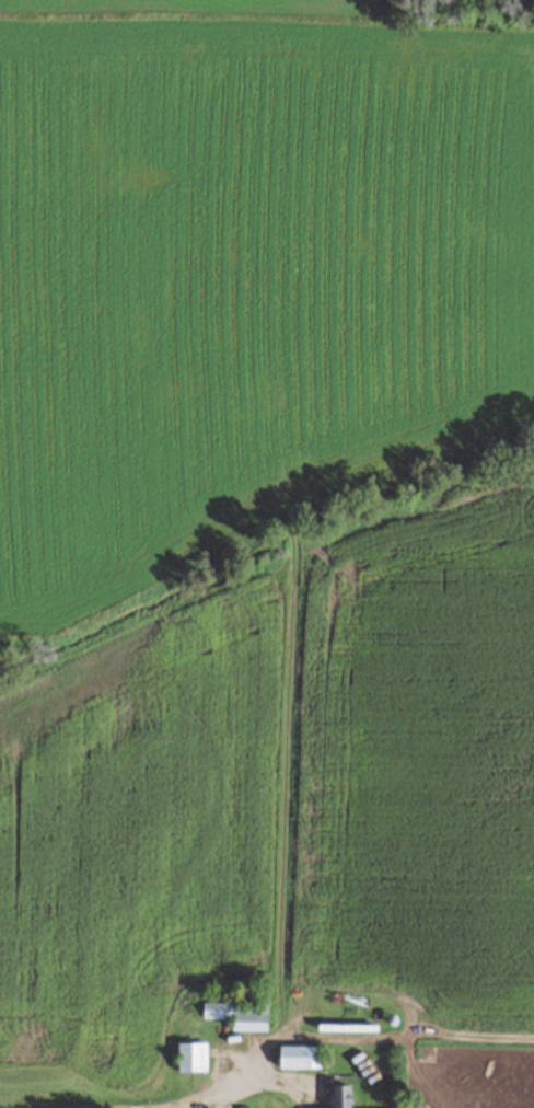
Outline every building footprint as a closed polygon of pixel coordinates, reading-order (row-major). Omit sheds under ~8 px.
[(202,1017),(232,1017),(232,1030),(267,1030),(267,1001),(202,1001),(202,1017)] [(178,1070),(207,1070),(207,1041),(178,1041),(178,1070)] [(320,1044),(280,1044),(280,1068),(320,1068),(320,1044)] [(352,1084),(333,1084),(332,1107),(352,1107),(352,1084)]
